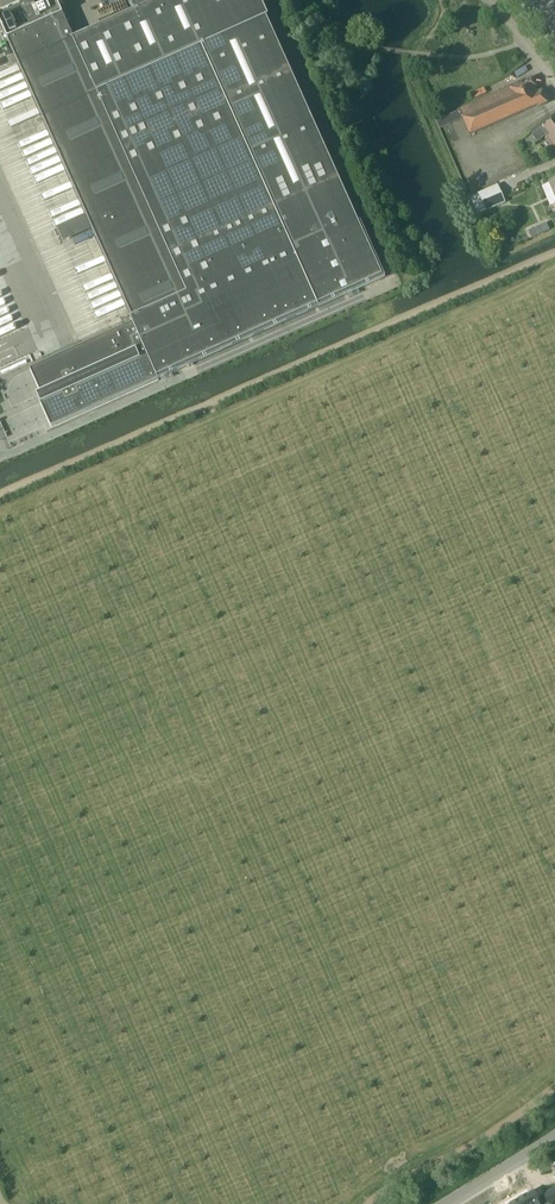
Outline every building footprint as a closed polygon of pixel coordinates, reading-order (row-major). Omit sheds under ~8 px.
[(7,438),(11,447),(159,381),(158,377),(318,305),(318,307),(384,278),(267,18),(269,17),(261,0),(160,0),(152,3),(150,0),(127,0),(134,12),(74,39),(57,0),(31,0),(0,14),(0,23),(88,218),(59,231),(63,240),(92,227),(132,318),(130,319),(133,324),(29,370),(21,374),(19,375),(17,376),(15,377),(13,379),(12,381),(10,383),(9,385),(9,387),(8,388),(8,390),(8,392),(7,394),(8,396),(8,399),(8,400),(9,402),(12,408),(41,395),(43,402),(0,421),(0,441),(7,438)] [(471,137),(536,107),(537,108),(547,104),(546,96),(542,91),(536,94),(533,88),(535,87),(535,82),(532,79),(459,111),(460,113),(438,123),(442,131),(464,121),(471,137)] [(554,123),(549,117),(531,132),(534,135),(533,136),(538,142),(545,136),(554,148),(554,122),(554,123)] [(554,1203),(554,1187),(544,1194),(544,1195),(538,1199),(533,1191),(523,1197),(523,1196),(522,1196),(523,1197),(518,1199),(518,1200),(515,1201),(514,1201),(515,1202),(511,1203),(554,1203)]
